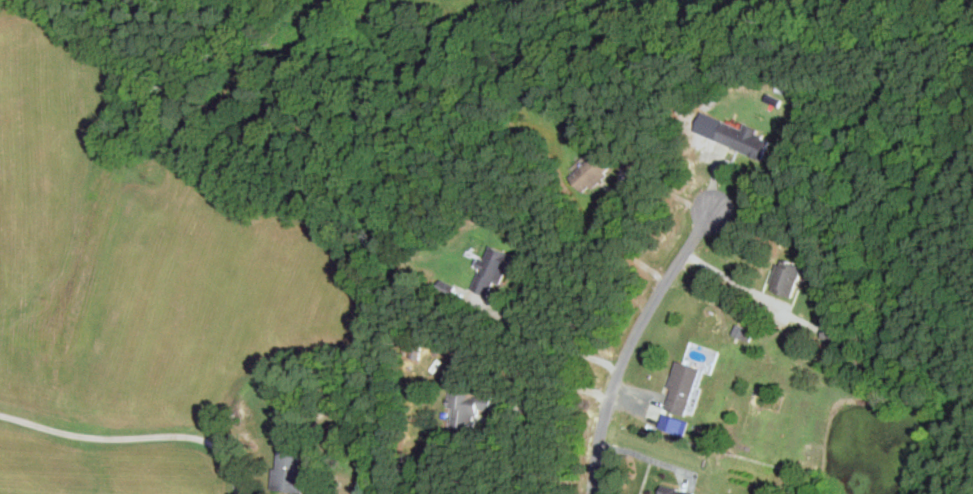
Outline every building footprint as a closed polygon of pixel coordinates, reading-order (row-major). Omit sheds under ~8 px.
[(766,160),(774,138),(725,119),(716,142),(766,160)] [(570,174),(583,193),(614,172),(602,153),(570,174)] [(515,256),(492,246),(474,289),(490,296),(496,283),(503,286),(515,256)] [(773,292),(797,298),(805,266),(780,260),(773,292)] [(689,415),(704,369),(681,361),(665,407),(689,415)] [(454,409),(452,427),(478,430),(481,409),(494,411),(496,396),(451,391),(449,408),(454,409)] [(302,452),(276,452),(277,491),(318,490),(318,477),(302,478),(302,452)] [(698,492),(661,483),(659,493),(697,493),(698,492)]
